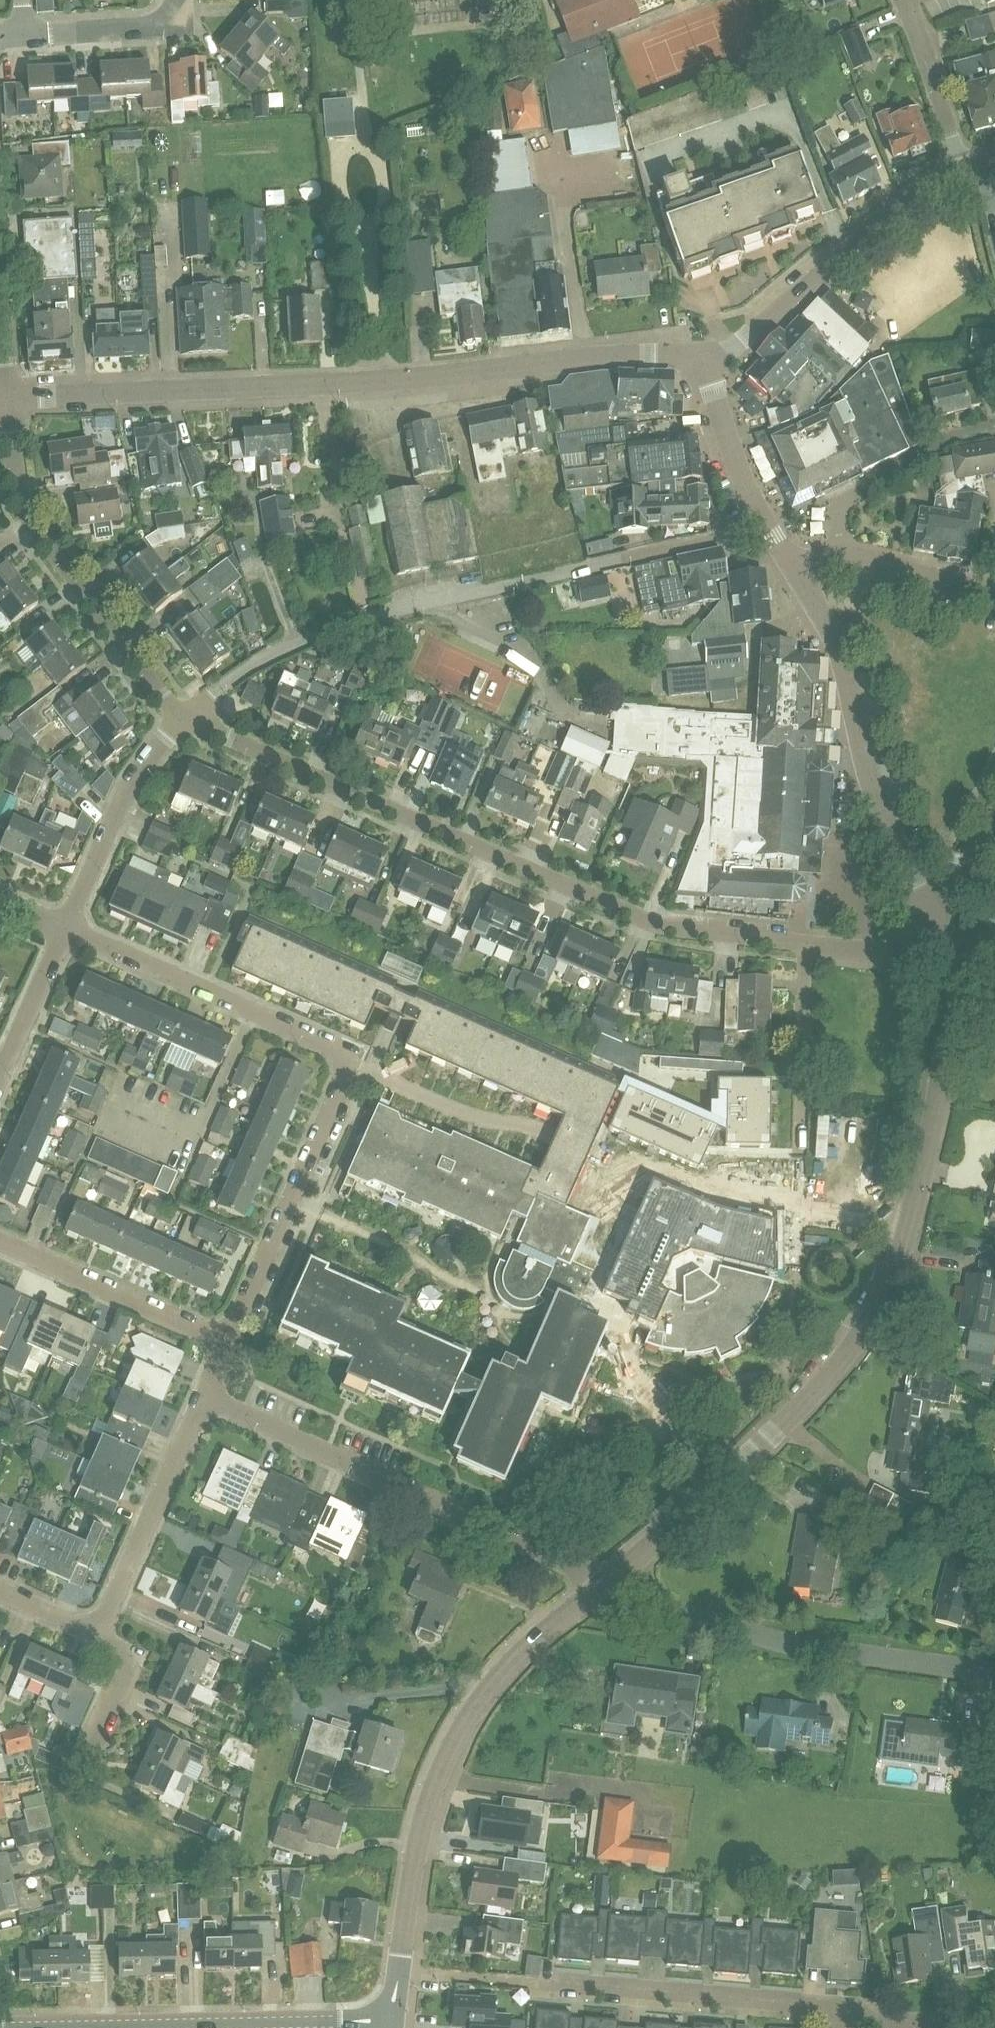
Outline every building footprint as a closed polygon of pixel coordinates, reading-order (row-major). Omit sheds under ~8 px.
[(291,0),(280,0),(266,1),(267,13),(291,12),(291,0)] [(567,34),(556,38),(565,62),(599,48),(604,47),(605,46),(611,44),(606,31),(610,30),(641,18),(640,16),(634,0),(554,0),(567,34)] [(746,7),(719,7),(719,63),(746,63),(746,7)] [(251,13),(236,31),(263,55),(271,45),(283,56),(291,47),(251,13)] [(873,61),(860,28),(841,36),(854,69),(873,61)] [(252,93),(253,91),(267,75),(255,64),(263,55),(236,31),(220,50),(247,73),(239,81),(252,93)] [(565,62),(543,71),(553,133),(567,131),(616,123),(604,47),(599,48),(565,62)] [(994,125),(994,54),(982,57),(982,58),(958,64),(961,75),(958,75),(965,105),(970,104),(976,130),(994,125)] [(181,61),(181,64),(181,74),(169,74),(171,123),(184,122),(183,102),(198,101),(198,107),(220,106),(218,83),(206,84),(205,60),(181,61)] [(148,63),(124,64),(126,98),(142,97),(143,109),(162,108),(160,76),(149,77),(148,63)] [(99,79),(89,80),(90,112),(109,111),(108,99),(126,98),(124,64),(99,65),(99,79)] [(76,67),(51,68),(53,102),(69,101),(69,113),(90,112),(89,80),(76,81),(76,67)] [(36,103),(53,102),(51,68),(27,69),(28,84),(15,85),(16,116),(37,115),(36,103)] [(756,73),(761,86),(772,82),(767,68),(756,73)] [(506,90),(510,117),(508,117),(511,134),(542,129),(540,112),(536,113),(531,86),(506,90)] [(270,95),(259,101),(257,102),(264,116),(277,109),(270,95)] [(502,132),(500,98),(486,99),(487,132),(502,132)] [(843,106),(854,125),(867,118),(856,99),(843,106)] [(326,138),(330,138),(353,136),(350,102),(323,104),(326,138)] [(926,145),(914,113),(890,122),(887,113),(876,117),(885,141),(887,141),(894,158),(909,152),(912,159),(923,155),(920,147),(926,145)] [(622,124),(573,132),(578,158),(626,150),(622,124)] [(861,136),(841,147),(829,125),(814,133),(825,155),(824,155),(834,174),(827,177),(841,204),(878,185),(865,159),(862,161),(860,156),(869,152),(861,136)] [(112,132),(113,149),(142,147),(141,131),(112,132)] [(555,266),(551,237),(547,196),(534,189),(532,189),(526,140),(485,145),(487,243),(492,291),(495,290),(501,342),(540,337),(540,334),(568,331),(562,279),(560,266),(555,266)] [(70,166),(69,142),(40,144),(41,159),(21,160),(23,198),(61,196),(59,167),(70,166)] [(659,215),(683,280),(710,270),(710,271),(740,260),(737,253),(762,243),(763,244),(792,233),(789,226),(816,216),(793,151),(757,163),(760,171),(713,188),(709,178),(682,188),(679,182),(659,189),(662,195),(653,198),(659,215)] [(207,200),(182,201),(184,238),(209,236),(207,200)] [(248,224),(250,248),(266,247),(264,209),(243,211),(243,223),(248,224)] [(69,328),(67,279),(78,278),(73,218),(23,222),(28,282),(32,282),(36,331),(26,332),(29,364),(72,360),(69,328)] [(82,281),(97,281),(94,223),(79,224),(82,281)] [(209,236),(184,238),(185,259),(211,258),(209,236)] [(795,237),(779,241),(782,252),(798,248),(795,237)] [(405,244),(406,252),(411,295),(435,292),(429,241),(405,244)] [(657,245),(640,247),(642,260),(595,266),(599,297),(625,294),(626,299),(647,296),(644,274),(660,272),(657,245)] [(162,267),(173,267),(172,247),(161,248),(162,267)] [(148,326),(148,320),(159,319),(155,256),(140,257),(144,310),(136,311),(136,316),(119,317),(119,310),(117,310),(120,357),(148,356),(147,327),(148,326)] [(324,262),(311,264),(313,290),(334,288),(333,261),(332,261),(324,262)] [(475,270),(435,274),(441,316),(456,314),(460,345),(463,344),(466,347),(473,346),(475,343),(484,342),(480,310),(475,270)] [(181,354),(229,353),(228,314),(234,314),(234,319),(252,318),(251,288),(233,288),(233,291),(227,292),(227,289),(178,291),(181,354)] [(829,291),(820,301),(817,299),(798,319),(797,318),(783,333),(779,329),(758,352),(763,357),(748,374),(774,398),(775,397),(787,408),(804,390),(819,403),(835,384),(837,386),(854,368),(852,366),(880,335),(869,324),(866,324),(829,291)] [(291,301),(293,345),(319,344),(317,300),(291,301)] [(92,358),(120,357),(117,310),(96,311),(97,327),(92,327),(92,328),(91,328),(92,358)] [(974,331),(971,349),(994,351),(994,334),(974,331)] [(784,468),(788,474),(797,494),(812,487),(816,498),(854,480),(863,475),(862,471),(908,449),(907,447),(920,441),(888,354),(871,360),(826,402),(830,413),(800,428),(799,426),(773,439),(786,467),(784,468)] [(930,393),(931,393),(936,417),(969,410),(968,408),(983,405),(981,395),(980,395),(975,371),(955,375),(927,381),(930,393)] [(608,426),(608,425),(607,419),(635,420),(635,415),(678,416),(678,398),(668,398),(669,378),(667,374),(618,372),(617,376),(602,375),(567,378),(571,407),(561,409),(564,430),(578,429),(578,430),(608,426)] [(518,456),(546,450),(539,417),(537,418),(534,404),(512,408),(518,437),(516,438),(516,436),(514,437),(508,409),(466,418),(479,484),(505,479),(501,459),(517,455),(518,456)] [(767,409),(765,410),(770,427),(772,426),(793,421),(790,411),(786,408),(768,413),(767,409)] [(569,491),(701,478),(700,472),(697,455),(695,438),(680,440),(667,441),(667,438),(630,442),(627,423),(608,425),(608,426),(578,430),(578,429),(564,430),(564,433),(556,434),(557,442),(580,439),(581,450),(587,449),(588,454),(589,464),(561,467),(565,492),(569,491)] [(413,479),(445,473),(453,472),(450,457),(453,456),(456,471),(453,474),(454,477),(462,475),(456,442),(447,443),(445,435),(438,436),(435,424),(403,430),(413,479)] [(288,425),(265,427),(269,489),(280,489),(278,458),(290,457),(288,425)] [(182,484),(173,427),(133,433),(137,453),(139,453),(145,489),(182,484)] [(258,490),(269,489),(265,427),(244,428),(245,442),(228,444),(230,462),(256,460),(258,490)] [(78,470),(80,484),(127,477),(130,476),(125,456),(121,457),(121,456),(107,458),(107,457),(93,459),(90,440),(48,446),(53,474),(78,470)] [(951,450),(952,457),(935,460),(938,477),(942,496),(935,495),(933,511),(920,509),(914,550),(937,553),(937,556),(971,562),(974,544),(978,519),(978,515),(983,516),(986,499),(981,475),(994,472),(994,442),(951,450)] [(195,447),(179,453),(192,488),(208,482),(195,447)] [(129,498),(125,478),(127,477),(80,484),(79,484),(81,497),(75,498),(79,526),(119,520),(116,500),(129,498)] [(379,497),(365,500),(366,505),(370,526),(384,523),(396,576),(479,558),(466,498),(425,507),(421,488),(379,497)] [(706,526),(704,488),(702,488),(685,489),(686,495),(659,496),(660,526),(687,525),(687,527),(706,526)] [(55,496),(59,506),(74,499),(69,489),(55,496)] [(366,505),(365,500),(363,491),(343,495),(344,496),(339,497),(341,505),(345,504),(346,509),(348,509),(353,528),(348,529),(359,578),(379,573),(364,506),(366,505)] [(568,493),(574,515),(586,512),(583,501),(586,496),(585,491),(568,493)] [(646,529),(646,521),(660,520),(658,498),(645,498),(644,491),(616,492),(618,531),(646,529)] [(259,503),(263,523),(290,518),(287,498),(259,503)] [(266,540),(294,535),(290,518),(263,523),(266,540)] [(191,525),(184,527),(184,532),(185,534),(192,533),(191,525)] [(185,534),(184,532),(184,527),(183,526),(159,529),(145,538),(152,548),(165,541),(185,538),(185,534)] [(254,558),(247,537),(232,543),(240,563),(254,558)] [(584,545),(587,556),(596,554),(593,543),(584,545)] [(719,547),(676,556),(676,557),(650,563),(661,613),(719,601),(714,579),(726,577),(719,547)] [(121,570),(138,592),(165,571),(149,550),(121,570)] [(189,588),(196,597),(238,565),(234,554),(189,588)] [(181,593),(173,582),(190,569),(182,559),(165,571),(138,592),(154,613),(181,593)] [(21,583),(4,562),(0,565),(0,599),(21,583)] [(203,607),(242,578),(239,574),(242,572),(238,565),(196,597),(203,607)] [(665,667),(667,693),(709,690),(709,688),(710,688),(712,704),(737,701),(736,686),(741,686),(740,676),(742,676),(741,661),(748,660),(743,622),(768,620),(764,571),(729,578),(730,585),(719,586),(720,602),(705,618),(704,618),(690,632),(691,641),(704,640),(706,664),(665,667)] [(596,600),(593,589),(609,586),(606,575),(576,581),(581,603),(596,600)] [(21,583),(0,599),(0,614),(1,613),(9,625),(37,605),(21,583)] [(249,635),(261,631),(253,608),(241,612),(249,635)] [(169,632),(185,654),(212,634),(196,612),(169,632)] [(26,643),(25,644),(41,666),(68,645),(52,624),(26,643)] [(201,676),(228,656),(212,634),(185,654),(201,676)] [(826,746),(828,746),(830,746),(830,745),(828,745),(827,744),(828,731),(829,731),(831,731),(831,730),(829,730),(827,730),(828,713),(824,713),(825,684),(815,684),(816,657),(792,656),(792,644),(774,643),(767,642),(764,645),(760,717),(713,714),(608,703),(607,721),(615,722),(613,750),(603,772),(626,782),(634,764),(707,768),(704,825),(700,823),(668,907),(693,910),(694,897),(698,898),(707,898),(707,895),(791,901),(795,900),(799,899),(802,896),(804,893),(805,889),(804,885),(803,881),(800,878),(797,876),(797,870),(805,871),(807,856),(817,856),(819,856),(820,839),(824,837),(826,834),(827,829),(827,825),(825,821),(821,819),(823,784),(827,782),(830,778),(831,774),(830,770),(828,766),(825,763),(826,746)] [(520,699),(527,684),(453,652),(450,652),(433,644),(427,658),(413,660),(417,687),(429,685),(432,679),(449,676),(453,668),(466,667),(467,671),(455,699),(468,704),(477,703),(491,709),(503,708),(505,701),(520,699)] [(41,666),(41,667),(57,688),(60,686),(84,667),(68,645),(41,666)] [(327,649),(326,651),(324,656),(321,663),(342,672),(348,658),(327,649)] [(377,674),(366,669),(356,692),(367,697),(377,674)] [(311,686),(293,678),(284,674),(273,699),(277,700),(271,713),(279,716),(278,720),(293,727),(294,723),(306,696),(311,686)] [(241,700),(259,708),(266,688),(249,681),(241,700)] [(67,696),(60,686),(57,688),(15,720),(10,712),(2,718),(8,725),(15,735),(25,727),(67,696)] [(99,686),(74,705),(72,707),(88,728),(115,707),(99,686)] [(330,713),(337,697),(328,693),(321,703),(306,696),(294,723),(317,733),(326,712),(330,713)] [(67,696),(25,727),(15,735),(12,743),(22,747),(27,749),(32,737),(72,707),(74,705),(67,696)] [(441,727),(448,709),(450,704),(433,697),(423,719),(441,727)] [(394,718),(381,712),(382,710),(368,704),(358,726),(361,727),(353,748),(376,758),(389,729),(394,718)] [(115,707),(88,728),(79,735),(101,764),(126,745),(121,738),(132,730),(115,707)] [(462,714),(448,709),(441,727),(438,733),(451,738),(462,714)] [(401,734),(389,729),(376,758),(399,768),(404,755),(409,757),(421,728),(406,722),(401,734)] [(562,751),(598,768),(608,745),(572,729),(562,751)] [(493,757),(507,764),(520,737),(505,730),(493,757)] [(474,770),(483,750),(467,743),(463,752),(447,745),(431,781),(453,790),(464,766),(474,770)] [(27,749),(22,747),(6,781),(7,781),(3,790),(14,795),(24,774),(42,781),(49,767),(33,756),(34,751),(27,749)] [(52,764),(60,771),(63,775),(81,792),(90,783),(60,755),(59,756),(57,754),(51,761),(53,763),(52,764)] [(548,780),(546,784),(561,791),(563,786),(574,760),(560,754),(548,780)] [(502,767),(497,779),(486,805),(509,815),(530,767),(519,762),(514,773),(502,767)] [(186,812),(192,800),(203,805),(216,775),(192,764),(178,794),(177,793),(171,806),(186,812)] [(542,801),(543,799),(530,793),(535,781),(536,781),(540,771),(530,767),(509,815),(531,825),(542,801)] [(587,807),(578,804),(581,795),(585,796),(594,775),(574,767),(565,787),(557,806),(572,813),(562,837),(588,848),(601,818),(606,820),(612,804),(592,795),(587,807)] [(55,784),(73,801),(81,792),(63,775),(55,784)] [(242,786),(216,775),(203,805),(228,816),(242,786)] [(251,826),(276,837),(289,807),(265,796),(251,826)] [(691,833),(701,810),(678,800),(671,817),(636,802),(626,825),(640,831),(629,857),(660,871),(679,828),(691,833)] [(301,848),(314,818),(289,807),(276,837),(301,848)] [(48,872),(56,855),(67,859),(78,834),(53,822),(56,814),(45,809),(37,829),(23,861),(48,872)] [(23,861),(37,829),(12,818),(0,846),(0,850),(23,861)] [(148,833),(170,843),(175,831),(153,821),(148,833)] [(349,870),(350,870),(363,839),(338,828),(324,859),(325,859),(322,866),(346,877),(349,870)] [(169,844),(170,843),(148,833),(142,847),(169,858),(174,846),(169,844)] [(220,837),(210,860),(220,864),(230,842),(220,837)] [(370,891),(374,881),(387,850),(363,839),(350,870),(349,870),(346,877),(345,880),(370,891)] [(242,847),(230,842),(220,864),(232,870),(242,847)] [(301,852),(284,890),(283,892),(294,897),(312,857),(301,852)] [(322,862),(312,857),(294,897),(305,902),(322,862)] [(398,891),(423,902),(436,872),(411,861),(398,891)] [(128,915),(134,918),(151,879),(127,868),(110,907),(113,908),(111,912),(127,919),(128,915)] [(448,913),(461,883),(436,872),(423,902),(448,913)] [(155,927),(160,929),(177,890),(151,879),(134,918),(139,920),(138,923),(153,930),(155,927)] [(208,903),(177,890),(160,929),(166,932),(164,935),(180,942),(181,938),(191,943),(199,925),(211,931),(222,904),(210,899),(208,903)] [(222,904),(211,931),(224,937),(240,899),(227,893),(222,904)] [(471,931),(480,935),(480,937),(497,945),(514,905),(491,895),(482,917),(478,915),(471,931)] [(359,898),(349,920),(349,921),(366,929),(377,905),(359,898)] [(788,914),(789,904),(778,903),(778,914),(788,914)] [(379,934),(388,912),(379,906),(377,905),(366,929),(379,934)] [(537,915),(514,905),(497,945),(515,953),(516,951),(524,955),(531,938),(527,937),(537,915)] [(243,946),(232,972),(365,1031),(375,1008),(415,1025),(405,1048),(563,1118),(560,1124),(554,1138),(551,1145),(538,1174),(531,1170),(520,1195),(536,1202),(538,1195),(566,1206),(589,1153),(616,1093),(621,1082),(418,992),(414,1001),(394,992),(398,983),(249,918),(238,943),(243,946)] [(569,930),(556,961),(558,961),(569,966),(563,981),(575,986),(582,972),(581,971),(595,941),(569,930)] [(440,933),(429,956),(429,957),(441,962),(451,938),(440,933)] [(462,943),(451,938),(441,962),(452,967),(462,943)] [(595,941),(581,971),(582,972),(605,982),(606,979),(618,951),(595,941)] [(558,961),(556,961),(543,955),(534,975),(523,998),(535,1003),(536,1003),(543,1006),(546,1001),(538,997),(545,982),(548,983),(558,961)] [(668,1001),(673,967),(670,967),(670,965),(657,963),(657,965),(648,964),(647,975),(642,975),(641,986),(640,991),(635,991),(632,1010),(649,1012),(650,1005),(651,999),(668,1001)] [(698,971),(673,967),(668,1001),(669,1001),(670,996),(684,998),(682,1010),(709,1014),(714,983),(712,983),(712,984),(704,982),(701,985),(696,984),(698,971)] [(513,994),(523,998),(534,975),(523,970),(518,982),(514,980),(511,988),(515,989),(513,994)] [(73,1002),(98,1013),(110,986),(85,975),(73,1002)] [(768,1032),(770,978),(741,977),(739,1031),(768,1032)] [(620,985),(606,979),(605,982),(596,1003),(598,1004),(588,1027),(599,1032),(609,1008),(610,1009),(620,985)] [(98,1013),(122,1023),(134,997),(110,986),(98,1013)] [(122,1023),(146,1034),(158,1007),(134,997),(122,1023)] [(146,1034),(170,1044),(182,1018),(158,1007),(146,1034)] [(599,1032),(601,1033),(623,1043),(626,1036),(613,1030),(620,1013),(610,1009),(609,1008),(599,1032)] [(170,1044),(194,1055),(206,1028),(182,1018),(170,1044)] [(79,1023),(77,1028),(71,1041),(84,1046),(91,1029),(79,1023)] [(219,1066),(231,1039),(206,1028),(194,1055),(219,1066)] [(105,1035),(91,1029),(84,1046),(97,1052),(105,1035)] [(724,1032),(701,1031),(700,1055),(723,1056),(724,1032)] [(642,1051),(623,1043),(601,1033),(591,1055),(639,1075),(642,1051)] [(749,1048),(765,1047),(765,1037),(749,1038),(749,1048)] [(126,1044),(117,1066),(130,1072),(139,1050),(126,1044)] [(152,1056),(139,1050),(130,1072),(141,1077),(143,1072),(145,1073),(152,1056)] [(79,1064),(51,1051),(40,1076),(68,1088),(79,1064)] [(243,1058),(237,1072),(254,1080),(260,1066),(243,1058)] [(282,1062),(271,1087),(297,1098),(308,1073),(282,1062)] [(166,1087),(179,1093),(180,1089),(179,1089),(187,1071),(175,1066),(166,1087)] [(201,1077),(187,1071),(179,1089),(180,1089),(193,1094),(201,1077)] [(249,1091),(254,1080),(237,1072),(232,1084),(249,1091)] [(58,1112),(68,1088),(40,1076),(30,1100),(58,1112)] [(91,1082),(85,1096),(102,1103),(108,1090),(91,1082)] [(626,1090),(608,1130),(698,1170),(710,1141),(724,1148),(768,1148),(770,1082),(716,1082),(716,1095),(724,1095),(724,1135),(715,1131),(716,1129),(626,1090)] [(271,1087),(260,1111),(286,1122),(297,1098),(271,1087)] [(79,1107),(97,1115),(102,1103),(85,1096),(79,1107)] [(30,1100),(19,1124),(47,1136),(58,1112),(30,1100)] [(520,1195),(531,1170),(452,1135),(450,1139),(432,1131),(430,1136),(400,1123),(397,1116),(387,1111),(390,1104),(381,1100),(344,1185),(352,1189),(356,1182),(366,1186),(373,1184),(403,1197),(401,1201),(420,1210),(422,1206),(515,1247),(514,1250),(541,1262),(566,1206),(538,1195),(536,1202),(520,1195)] [(221,1106),(215,1120),(233,1127),(239,1114),(221,1106)] [(260,1111),(250,1135),(276,1146),(286,1122),(260,1111)] [(228,1139),(233,1127),(215,1120),(210,1132),(228,1139)] [(19,1124),(9,1148),(37,1160),(47,1136),(19,1124)] [(70,1130),(64,1143),(81,1151),(87,1138),(70,1130)] [(250,1135),(239,1159),(265,1170),(276,1146),(250,1135)] [(87,1159),(99,1164),(108,1143),(96,1138),(87,1159)] [(76,1163),(81,1151),(64,1143),(58,1155),(76,1163)] [(99,1164),(108,1168),(110,1169),(119,1148),(108,1143),(99,1164)] [(0,1168),(0,1172),(26,1184),(37,1160),(9,1148),(0,1168)] [(110,1169),(122,1174),(131,1153),(119,1148),(110,1169)] [(122,1174),(133,1179),(142,1158),(131,1153),(122,1174)] [(200,1154),(194,1167),(212,1175),(218,1162),(200,1154)] [(133,1179),(145,1184),(154,1163),(142,1158),(133,1179)] [(239,1159),(229,1182),(255,1194),(265,1170),(239,1159)] [(145,1184),(156,1189),(165,1168),(154,1163),(145,1184)] [(98,1168),(97,1172),(85,1167),(73,1195),(87,1202),(94,1186),(99,1188),(97,1192),(109,1198),(117,1180),(105,1175),(107,1171),(98,1168)] [(207,1187),(212,1175),(194,1167),(189,1180),(207,1187)] [(177,1174),(165,1168),(156,1189),(168,1194),(177,1174)] [(61,1179),(69,1182),(72,1175),(64,1171),(61,1179)] [(26,1184),(0,1172),(0,1202),(15,1209),(26,1184)] [(48,1178),(43,1191),(60,1199),(66,1186),(48,1178)] [(131,1186),(117,1180),(109,1198),(122,1203),(131,1186)] [(244,1219),(255,1194),(229,1182),(218,1207),(244,1219)] [(765,1284),(765,1281),(711,1267),(713,1259),(774,1274),(773,1235),(773,1231),(771,1228),(769,1225),(766,1223),(762,1221),(718,1211),(665,1187),(661,1186),(657,1186),(654,1187),(651,1189),(648,1192),(646,1195),(603,1293),(629,1305),(625,1313),(653,1325),(647,1339),(650,1340),(653,1341),(655,1342),(658,1343),(661,1344),(659,1351),(664,1352),(669,1353),(674,1353),(680,1354),(685,1354),(685,1350),(688,1350),(690,1350),(693,1350),(695,1349),(698,1349),(699,1356),(702,1355),(705,1355),(708,1354),(711,1353),(714,1352),(719,1362),(740,1352),(735,1342),(737,1340),(740,1338),(742,1336),(745,1334),(747,1332),(742,1327),(744,1325),(746,1323),(748,1321),(750,1319),(751,1317),(754,1320),(757,1315),(760,1311),(763,1307),(765,1302),(768,1297),(761,1294),(762,1292),(763,1289),(764,1286),(765,1284)] [(55,1212),(60,1199),(43,1191),(37,1204),(39,1205),(32,1223),(45,1229),(53,1211),(55,1212)] [(144,1213),(157,1219),(164,1201),(153,1196),(144,1213)] [(170,1224),(178,1208),(164,1201),(157,1219),(170,1224)] [(76,1204),(75,1206),(64,1231),(89,1242),(101,1215),(76,1204)] [(3,1224),(7,1223),(8,1223),(9,1222),(10,1221),(11,1220),(11,1219),(12,1218),(12,1217),(12,1216),(12,1215),(12,1214),(12,1213),(12,1212),(12,1211),(11,1211),(11,1210),(11,1209),(10,1209),(9,1208),(8,1208),(8,1207),(7,1207),(6,1207),(6,1206),(5,1206),(4,1206),(3,1206),(2,1206),(1,1206),(0,1206),(0,1224),(3,1224)] [(89,1242),(113,1253),(125,1226),(101,1215),(89,1242)] [(212,1223),(200,1218),(193,1235),(204,1240),(212,1223)] [(226,1229),(212,1223),(204,1240),(218,1246),(226,1229)] [(113,1253),(137,1263),(149,1236),(125,1226),(113,1253)] [(137,1263),(161,1274),(173,1247),(149,1236),(137,1263)] [(161,1274),(185,1284),(197,1257),(173,1247),(161,1274)] [(210,1295),(221,1268),(197,1257),(185,1284),(210,1295)] [(328,1270),(310,1262),(298,1290),(293,1301),(279,1332),(297,1340),(299,1336),(337,1352),(334,1357),(351,1364),(340,1390),(349,1394),(354,1397),(364,1401),(368,1393),(385,1400),(387,1395),(424,1412),(422,1416),(440,1424),(454,1393),(476,1403),(479,1395),(457,1385),(471,1354),(453,1346),(451,1351),(414,1335),(416,1330),(399,1322),(407,1304),(383,1293),(382,1294),(365,1287),(363,1291),(326,1275),(328,1270)] [(966,1289),(959,1329),(978,1332),(978,1336),(973,1335),(971,1348),(970,1352),(994,1357),(994,1266),(981,1264),(978,1278),(968,1276),(966,1289)] [(3,1335),(0,1342),(0,1347),(10,1351),(24,1319),(13,1314),(21,1297),(0,1288),(0,1333),(3,1335)] [(491,1368),(479,1395),(476,1403),(454,1452),(460,1455),(457,1462),(502,1482),(540,1399),(568,1412),(606,1326),(576,1314),(580,1305),(557,1297),(520,1381),(491,1368)] [(24,1319),(10,1351),(23,1357),(24,1353),(26,1358),(36,1363),(41,1361),(44,1353),(52,1356),(69,1318),(31,1302),(24,1319)] [(120,1314),(113,1329),(122,1332),(126,1334),(132,1320),(128,1318),(120,1314)] [(69,1318),(52,1356),(78,1367),(73,1379),(86,1385),(90,1373),(100,1353),(88,1347),(96,1330),(69,1318)] [(135,1362),(124,1388),(162,1405),(173,1379),(157,1372),(167,1348),(141,1336),(136,1338),(132,1339),(135,1348),(130,1349),(135,1362)] [(955,1396),(957,1385),(957,1384),(919,1359),(915,1382),(912,1381),(909,1397),(900,1395),(891,1451),(895,1452),(891,1470),(896,1471),(896,1473),(913,1475),(910,1491),(930,1494),(934,1467),(924,1466),(925,1456),(921,1455),(930,1402),(950,1405),(951,1396),(955,1396)] [(109,1422),(107,1425),(128,1435),(133,1424),(150,1431),(162,1405),(124,1388),(109,1422)] [(32,1402),(23,1427),(51,1416),(32,1402)] [(0,1410),(0,1418),(10,1422),(14,1411),(2,1406),(0,1410)] [(23,1432),(47,1442),(51,1432),(35,1425),(23,1432)] [(91,1462),(129,1479),(141,1453),(124,1445),(128,1435),(107,1425),(106,1427),(102,1436),(91,1462)] [(29,1456),(40,1460),(48,1444),(34,1439),(29,1456)] [(248,1525),(251,1519),(250,1519),(259,1499),(248,1494),(258,1470),(260,1467),(223,1450),(201,1497),(239,1514),(236,1520),(248,1525)] [(75,1501),(95,1510),(100,1498),(117,1506),(129,1479),(91,1462),(83,1459),(77,1473),(84,1476),(74,1500),(74,1501),(75,1501)] [(250,1519),(251,1519),(286,1535),(283,1542),(295,1547),(296,1547),(299,1541),(308,1521),(296,1515),(307,1492),(308,1489),(271,1472),(270,1476),(259,1499),(250,1519)] [(914,1504),(895,1494),(886,1512),(905,1523),(910,1514),(914,1504)] [(357,1571),(368,1549),(355,1543),(363,1526),(363,1525),(367,1516),(329,1499),(328,1502),(317,1525),(308,1521),(299,1541),(296,1547),(295,1547),(292,1554),(304,1559),(310,1546),(345,1562),(344,1566),(357,1571)] [(22,1517),(13,1538),(25,1543),(17,1560),(44,1571),(60,1533),(35,1522),(39,1513),(43,1505),(33,1500),(29,1509),(26,1507),(22,1517)] [(914,1504),(910,1514),(905,1523),(918,1530),(930,1508),(916,1500),(914,1504)] [(2,1533),(13,1538),(22,1517),(26,1507),(14,1502),(10,1511),(0,1507),(0,1538),(2,1533)] [(853,1529),(855,1515),(821,1509),(819,1522),(802,1519),(797,1549),(800,1549),(793,1588),(829,1595),(842,1527),(853,1529)] [(187,1529),(196,1533),(202,1520),(193,1516),(187,1529)] [(60,1533),(44,1571),(81,1588),(98,1550),(108,1529),(91,1522),(81,1542),(60,1533)] [(450,1613),(461,1586),(434,1576),(439,1563),(416,1553),(411,1567),(420,1570),(409,1596),(429,1604),(418,1631),(437,1639),(448,1612),(450,1613)] [(938,1605),(941,1606),(937,1619),(960,1625),(963,1612),(967,1613),(979,1569),(982,1570),(985,1559),(964,1553),(961,1564),(949,1561),(938,1605)] [(283,1573),(254,1559),(248,1570),(277,1584),(283,1573)] [(202,1561),(190,1587),(217,1599),(226,1579),(231,1581),(230,1585),(240,1589),(244,1581),(202,1561)] [(208,1618),(217,1599),(190,1587),(179,1612),(220,1631),(225,1621),(214,1617),(213,1620),(208,1618)] [(256,1647),(249,1660),(248,1662),(270,1672),(270,1671),(272,1666),(274,1663),(277,1656),(275,1655),(256,1647)] [(26,1678),(44,1686),(56,1659),(32,1648),(13,1690),(23,1694),(28,1684),(24,1683),(26,1678)] [(169,1674),(210,1693),(215,1682),(212,1681),(220,1665),(200,1656),(197,1662),(178,1654),(169,1674)] [(65,1713),(83,1671),(56,1659),(44,1686),(66,1696),(64,1700),(60,1699),(56,1709),(65,1713)] [(265,1681),(270,1672),(248,1662),(244,1671),(265,1681)] [(677,1678),(617,1669),(616,1679),(615,1679),(609,1721),(611,1721),(611,1717),(631,1720),(633,1711),(687,1719),(685,1733),(691,1734),(691,1733),(689,1733),(695,1690),(676,1687),(677,1678)] [(196,1698),(206,1702),(210,1693),(169,1674),(157,1700),(172,1707),(168,1715),(190,1725),(195,1715),(184,1710),(193,1692),(198,1694),(196,1698)] [(8,1687),(0,1683),(0,1705),(8,1687)] [(745,1734),(759,1736),(758,1748),(784,1752),(786,1739),(830,1745),(834,1720),(818,1718),(820,1709),(764,1701),(763,1709),(750,1707),(745,1734)] [(332,1719),(330,1726),(314,1721),(295,1784),(327,1793),(337,1761),(340,1762),(344,1750),(357,1754),(354,1763),(389,1774),(400,1736),(365,1726),(362,1736),(349,1732),(351,1724),(332,1719)] [(971,1770),(975,1742),(960,1740),(962,1728),(910,1721),(905,1752),(957,1760),(956,1768),(971,1770)] [(32,1750),(29,1738),(26,1726),(2,1732),(2,1734),(0,1735),(0,1741),(3,1754),(7,1754),(7,1756),(32,1750)] [(152,1749),(146,1761),(183,1778),(190,1762),(201,1767),(207,1752),(155,1729),(147,1747),(152,1749)] [(37,1740),(29,1738),(32,1750),(35,1758),(39,1748),(37,1740)] [(219,1756),(251,1771),(253,1773),(256,1761),(223,1746),(219,1756)] [(35,1758),(34,1759),(61,1770),(66,1759),(39,1748),(35,1758)] [(146,1761),(135,1787),(161,1798),(160,1802),(180,1811),(186,1798),(176,1793),(183,1778),(146,1761)] [(597,1858),(668,1867),(671,1847),(628,1842),(632,1814),(605,1810),(606,1799),(605,1798),(597,1858)] [(476,1814),(474,1832),(479,1833),(478,1840),(524,1846),(528,1815),(541,1817),(543,1803),(515,1799),(513,1812),(483,1808),(482,1815),(476,1814)] [(335,1849),(345,1819),(329,1814),(330,1810),(311,1804),(304,1824),(282,1817),(274,1845),(294,1852),(298,1837),(335,1849)] [(46,1805),(32,1809),(24,1811),(26,1820),(11,1824),(14,1838),(52,1829),(46,1805)] [(555,1809),(554,1832),(584,1833),(585,1811),(555,1809)] [(177,1824),(215,1842),(238,1853),(241,1834),(227,1828),(225,1833),(182,1813),(177,1824)] [(55,1839),(52,1829),(14,1838),(17,1848),(55,1839)] [(558,1839),(559,1860),(584,1859),(583,1838),(558,1839)] [(274,1860),(291,1865),(294,1855),(277,1850),(274,1860)] [(25,1880),(24,1879),(13,1882),(8,1862),(13,1861),(14,1865),(25,1862),(22,1853),(0,1858),(0,1887),(25,1880)] [(545,1885),(548,1865),(505,1860),(503,1875),(475,1872),(471,1903),(514,1909),(517,1881),(545,1885)] [(832,1887),(859,1886),(858,1870),(831,1871),(832,1887)] [(299,1899),(303,1875),(290,1873),(284,1897),(299,1899)] [(807,1889),(813,1881),(801,1873),(795,1881),(807,1889)] [(594,1875),(592,1904),(608,1906),(610,1877),(594,1875)] [(747,1893),(753,1882),(742,1875),(736,1885),(747,1893)] [(669,1902),(671,1879),(662,1878),(661,1888),(664,1892),(663,1901),(669,1902)] [(43,1909),(39,1893),(29,1895),(25,1880),(0,1887),(0,1916),(19,1911),(20,1914),(18,1914),(21,1926),(73,1913),(69,1901),(47,1907),(47,1908),(43,1909)] [(214,1882),(214,1898),(233,1897),(232,1882),(214,1882)] [(201,1883),(189,1884),(190,1920),(202,1920),(201,1883)] [(178,1920),(190,1920),(189,1884),(177,1884),(178,1920)] [(91,1910),(103,1909),(103,1885),(91,1885),(91,1910)] [(103,1909),(115,1909),(114,1885),(103,1885),(103,1909)] [(146,1893),(155,1893),(155,1885),(146,1885),(146,1893)] [(657,1894),(648,1893),(646,1908),(656,1909),(657,1894)] [(329,1922),(343,1924),(341,1937),(369,1942),(374,1938),(379,1908),(346,1904),(331,1903),(329,1922)] [(940,1939),(934,1906),(910,1909),(914,1937),(893,1940),(899,1983),(916,1980),(916,1975),(929,1973),(924,1941),(940,1939)] [(966,1924),(963,1906),(939,1910),(946,1952),(964,1950),(967,1972),(994,1968),(994,1946),(994,1937),(994,1920),(966,1924)] [(804,1969),(806,1969),(827,1971),(826,1982),(849,1984),(849,1983),(862,1984),(864,1960),(857,1959),(859,1931),(834,1929),(836,1911),(813,1909),(810,1946),(806,1946),(804,1969)] [(606,1960),(607,1960),(611,1911),(600,1910),(599,1918),(562,1915),(558,1960),(592,1963),(594,1936),(608,1937),(606,1960)] [(642,1936),(656,1937),(658,1911),(648,1910),(647,1918),(611,1915),(611,1911),(607,1960),(640,1963),(642,1936)] [(667,1965),(700,1967),(704,1919),(704,1918),(703,1923),(668,1920),(668,1911),(658,1911),(656,1937),(669,1938),(667,1965)] [(714,1973),(747,1975),(752,1918),(751,1918),(750,1931),(714,1928),(715,1919),(704,1919),(700,1967),(701,1967),(703,1945),(716,1946),(714,1973)] [(795,1975),(799,1931),(762,1928),(763,1919),(752,1918),(747,1975),(748,1975),(750,1944),(764,1946),(761,1973),(795,1975)] [(521,1948),(525,1922),(500,1919),(498,1935),(467,1931),(464,1955),(504,1960),(506,1946),(521,1948)] [(254,1939),(233,1940),(233,1969),(261,1969),(261,1956),(276,1956),(275,1923),(250,1923),(250,1934),(254,1934),(254,1939)] [(206,1970),(233,1969),(233,1940),(211,1940),(211,1935),(215,1935),(214,1924),(205,1924),(206,1970)] [(175,1976),(174,1947),(179,1947),(179,1925),(163,1925),(163,1931),(164,1935),(146,1935),(146,1947),(147,1977),(175,1976)] [(119,1977),(147,1977),(146,1947),(124,1948),(124,1942),(128,1942),(128,1931),(118,1932),(119,1977)] [(54,1954),(34,1955),(34,1947),(19,1947),(19,1982),(33,1982),(34,1986),(61,1985),(60,1939),(50,1939),(50,1949),(54,1949),(54,1954)] [(71,1939),(60,1939),(61,1985),(89,1984),(89,1953),(68,1954),(68,1949),(71,1949),(71,1939)] [(323,1975),(320,1943),(289,1946),(292,1978),(323,1975)] [(813,1994),(823,1995),(824,1972),(815,1971),(813,1994)] [(511,2016),(497,2015),(495,2013),(496,1998),(482,1998),(482,2001),(455,1999),(454,2027),(469,2027),(510,2027),(511,2016)] [(572,2013),(537,2010),(536,2027),(570,2027),(572,2013)] [(619,2021),(585,2018),(584,2027),(618,2027),(619,2021)]
